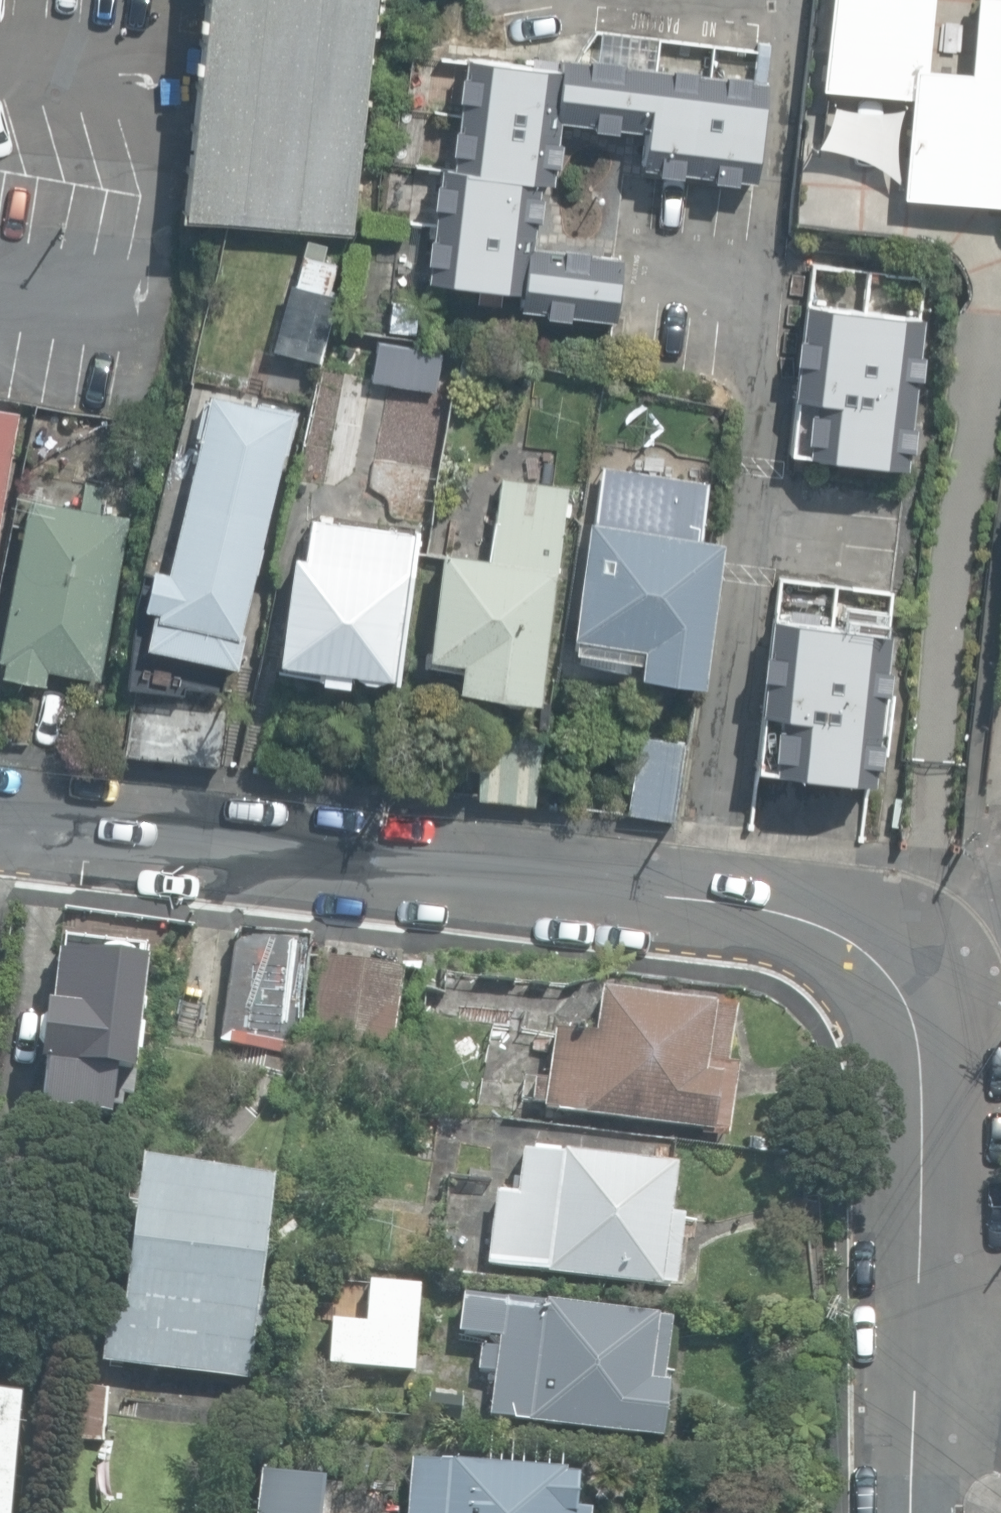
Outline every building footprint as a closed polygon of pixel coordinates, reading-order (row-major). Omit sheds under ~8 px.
[(353,234),(378,0),(205,0),(183,216),(353,234)] [(1000,207),(1000,0),(976,0),(969,73),(925,69),(932,0),(830,0),(821,88),(910,98),(900,197),(1000,207)] [(515,304),(613,316),(619,260),(528,249),(536,181),(551,183),(559,121),(645,132),(641,164),(751,178),(763,83),(563,57),(562,72),(462,59),(448,166),(438,165),(424,283),(516,295),(515,304)] [(791,225),(864,232),(871,161),(797,153),(791,225)] [(295,287),(334,298),(348,250),(309,239),(295,287)] [(799,454),(902,465),(919,318),(799,305),(789,397),(806,398),(799,454)] [(371,378),(439,390),(446,351),(378,339),(371,378)] [(146,644),(236,665),(295,409),(208,388),(165,570),(149,566),(139,607),(153,611),(146,644)] [(16,410),(0,407),(0,503),(16,410)] [(36,426),(61,429),(63,410),(39,407),(36,426)] [(321,486),(329,451),(302,445),(294,480),(321,486)] [(698,532),(704,477),(603,465),(597,517),(579,515),(565,634),(572,635),(571,649),(635,657),(633,677),(702,685),(719,535),(698,532)] [(457,687),(538,698),(568,484),(501,475),(489,558),(443,552),(429,653),(462,658),(457,687)] [(45,681),(48,666),(98,676),(130,515),(98,509),(103,485),(84,482),(79,508),(30,498),(0,649),(0,657),(5,658),(2,672),(45,681)] [(316,679),(347,683),(349,672),(395,679),(417,532),(311,516),(305,556),(294,555),(278,661),(317,667),(316,679)] [(755,767),(869,780),(872,762),(874,762),(876,751),(885,752),(892,696),(880,695),(881,690),(884,690),(886,668),(884,667),(888,630),(774,617),(769,654),(764,653),(762,675),(766,675),(755,767)] [(124,751),(213,761),(221,682),(133,672),(124,751)] [(630,811),(676,818),(688,741),(643,734),(630,811)] [(492,794),(531,798),(538,745),(499,740),(492,794)] [(220,1039),(290,1054),(307,940),(235,932),(220,1039)] [(174,1038),(207,1043),(222,938),(189,933),(174,1038)] [(40,1107),(107,1115),(112,1069),(131,1071),(142,966),(79,959),(81,941),(51,938),(43,1006),(37,1064),(45,1065),(40,1107)] [(310,1036),(392,1046),(401,970),(319,959),(310,1036)] [(711,1135),(727,1137),(737,1067),(726,1065),(732,1017),(712,1014),(712,1011),(597,996),(592,1038),(554,1033),(548,1079),(538,1077),(535,1100),(546,1102),(545,1108),(711,1131),(711,1135)] [(545,1273),(658,1287),(658,1283),(673,1285),(682,1216),(665,1214),(671,1169),(519,1150),(514,1195),(495,1192),(486,1263),(546,1270),(545,1273)] [(100,1361),(245,1378),(251,1329),(252,1329),(264,1330),(268,1292),(256,1291),(269,1179),(138,1164),(121,1316),(105,1314),(100,1361)] [(375,1379),(387,1380),(388,1369),(434,1374),(436,1351),(417,1350),(421,1311),(437,1312),(439,1294),(423,1292),(380,1288),(372,1368),(376,1369),(375,1379)] [(510,1420),(658,1439),(673,1321),(459,1293),(454,1333),(480,1336),(475,1370),(493,1373),(488,1415),(510,1418),(510,1420)] [(67,1439),(103,1441),(107,1391),(71,1388),(67,1439)] [(17,1397),(0,1395),(0,1512),(7,1512),(17,1397)] [(588,1509),(575,1508),(577,1476),(562,1475),(562,1471),(409,1460),(407,1484),(398,1483),(397,1502),(408,1503),(407,1512),(588,1512),(588,1509)] [(323,1479),(256,1472),(252,1512),(320,1512),(323,1479)]
